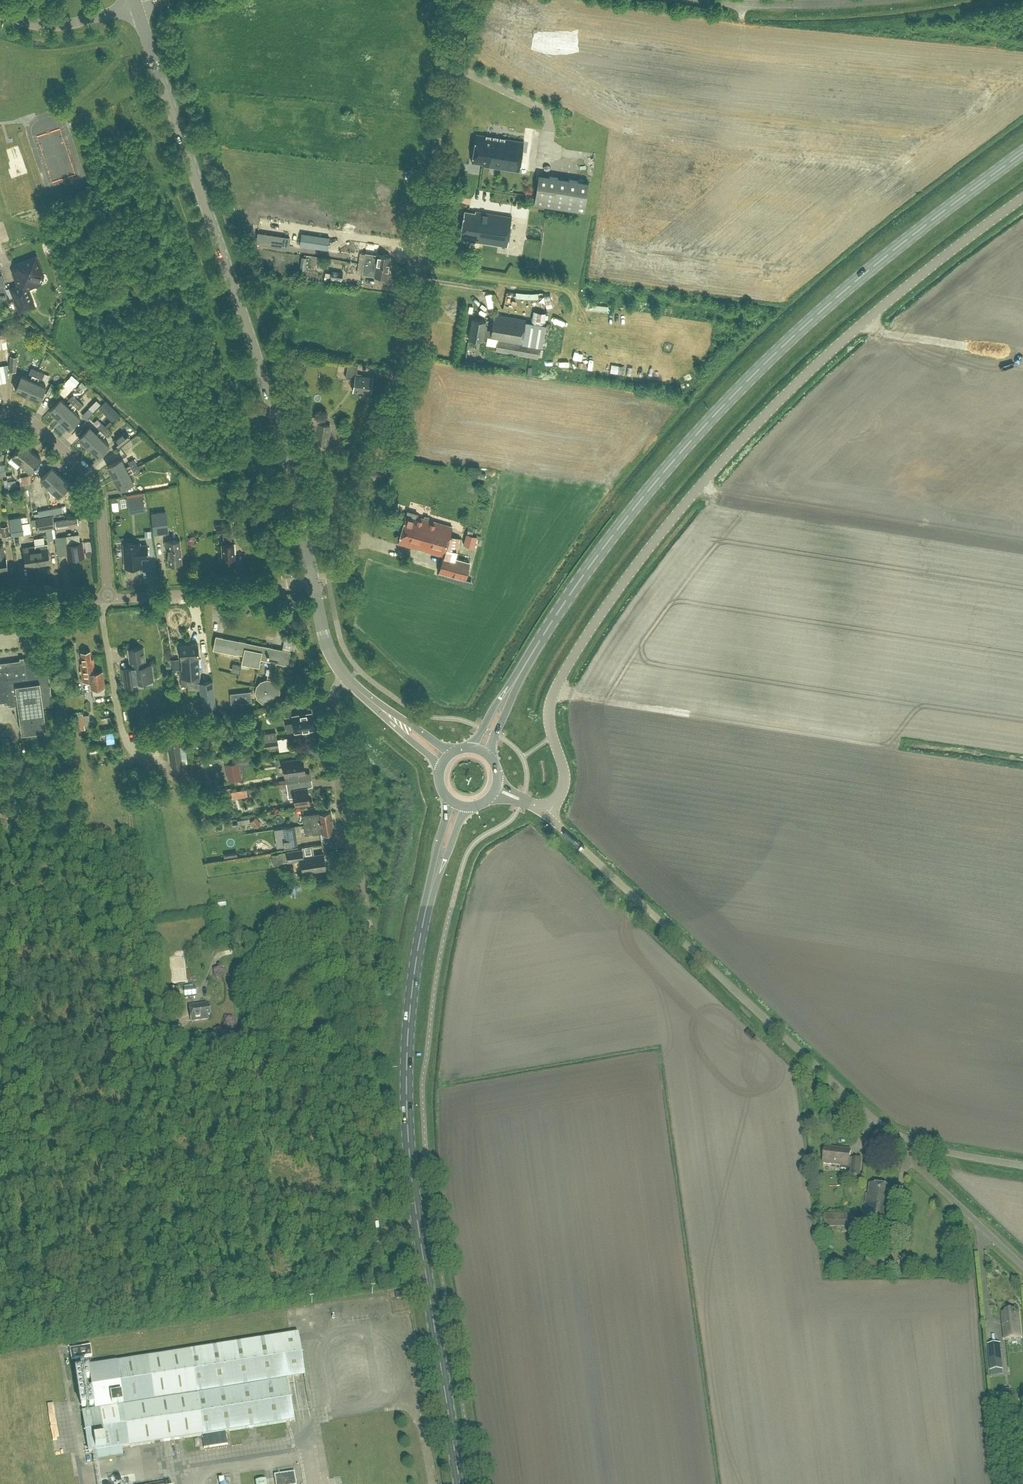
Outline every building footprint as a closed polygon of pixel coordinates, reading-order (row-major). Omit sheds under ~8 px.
[(363,129),(363,111),(352,111),(352,129),(363,129)] [(491,135),(486,135),(476,134),(472,161),(482,163),(482,165),(519,171),(523,141),(505,138),(500,137),(498,137),(498,136),(493,136),(491,136),(491,135)] [(584,211),(588,181),(538,174),(534,203),(584,211)] [(507,245),(512,215),(475,210),(475,212),(465,211),(460,238),(507,245)] [(258,232),(257,242),(288,247),(290,237),(258,232)] [(327,249),(329,237),(302,233),(300,245),(327,249)] [(340,244),(341,234),(330,233),(329,244),(340,244)] [(299,275),(304,276),(307,253),(302,252),(299,275)] [(389,266),(391,255),(378,253),(365,252),(364,262),(389,266)] [(13,272),(19,285),(11,288),(14,295),(20,311),(33,305),(28,291),(27,291),(25,288),(38,283),(37,279),(38,275),(42,274),(35,256),(17,263),(19,267),(17,271),(13,272)] [(374,275),(388,277),(389,266),(364,262),(362,273),(374,275)] [(343,272),(332,270),(331,277),(342,279),(343,272)] [(526,319),(494,314),(492,330),(487,329),(488,325),(485,325),(486,321),(472,318),(469,337),(482,340),(483,339),(485,339),(486,335),(491,336),(490,336),(497,337),(495,349),(538,357),(539,348),(542,348),(546,324),(526,321),(526,319)] [(370,392),(373,376),(356,374),(357,365),(348,363),(346,377),(355,378),(353,390),(370,392)] [(36,376),(38,370),(31,367),(29,373),(32,374),(30,379),(22,375),(15,390),(27,395),(36,376)] [(36,376),(27,395),(39,400),(46,385),(37,381),(39,377),(43,379),(45,373),(38,370),(36,376)] [(60,387),(68,393),(74,386),(67,379),(60,387)] [(84,390),(87,387),(87,386),(82,381),(81,381),(78,384),(84,390)] [(58,387),(52,383),(47,393),(52,396),(58,387)] [(59,419),(70,407),(78,399),(73,394),(68,399),(71,402),(68,405),(61,398),(50,410),(59,419)] [(102,401),(98,396),(95,399),(88,407),(92,411),(102,401)] [(78,399),(70,407),(59,419),(69,428),(80,416),(73,410),(76,406),(79,409),(83,404),(78,399)] [(113,407),(106,414),(113,421),(120,414),(113,407)] [(90,426),(79,438),(88,447),(100,435),(103,432),(107,427),(102,422),(97,426),(100,429),(97,433),(90,426)] [(317,433),(330,435),(331,425),(318,423),(317,433)] [(108,437),(113,432),(107,427),(103,432),(100,435),(88,447),(98,456),(109,444),(102,438),(105,435),(108,437)] [(119,446),(130,437),(125,432),(115,441),(119,446)] [(21,463),(31,451),(22,443),(12,456),(21,463)] [(31,451),(21,463),(31,471),(41,458),(31,451)] [(128,470),(138,465),(134,458),(128,461),(130,464),(126,466),(122,458),(107,466),(113,477),(128,470)] [(128,470),(113,477),(119,489),(134,482),(129,472),(133,470),(135,473),(141,470),(138,465),(128,470)] [(49,487),(61,476),(52,467),(40,479),(49,487)] [(24,475),(25,482),(35,481),(34,474),(24,475)] [(61,476),(49,487),(58,496),(69,484),(61,476)] [(21,490),(33,488),(32,482),(20,484),(21,490)] [(144,503),(145,511),(143,495),(126,498),(128,506),(144,503)] [(233,514),(237,510),(231,505),(228,509),(233,514)] [(39,516),(62,511),(61,506),(38,510),(39,516)] [(155,533),(179,530),(176,509),(152,512),(155,533)] [(418,513),(408,510),(406,515),(400,534),(398,534),(396,535),(396,537),(397,540),(399,540),(398,542),(443,555),(439,570),(465,577),(469,562),(451,557),(454,549),(457,550),(461,538),(449,535),(452,525),(417,515),(418,513)] [(38,531),(46,529),(54,528),(52,515),(36,518),(38,531)] [(22,516),(9,518),(10,524),(12,535),(24,533),(23,524),(23,522),(22,516)] [(79,524),(78,517),(56,521),(57,528),(79,524)] [(231,542),(230,522),(216,523),(217,531),(223,531),(223,539),(221,539),(221,543),(222,560),(224,560),(224,561),(229,561),(229,559),(234,559),(234,551),(235,551),(235,542),(231,542)] [(30,523),(23,524),(24,533),(31,532),(30,523)] [(3,536),(10,535),(8,525),(1,526),(3,536)] [(478,544),(480,532),(469,530),(467,542),(478,544)] [(38,536),(39,543),(51,541),(50,534),(38,536)] [(181,547),(180,539),(166,540),(165,540),(166,549),(168,549),(169,564),(182,563),(181,547)] [(66,544),(68,560),(85,557),(82,541),(66,544)] [(140,545),(139,541),(123,542),(125,568),(141,566),(141,558),(148,557),(147,544),(140,545)] [(35,545),(38,564),(50,562),(47,543),(41,544),(41,548),(36,549),(35,545)] [(26,566),(38,564),(35,545),(23,547),(26,566)] [(290,651),(280,649),(273,647),(216,636),(213,649),(221,650),(237,653),(244,654),(242,663),(259,666),(260,659),(270,661),(267,679),(261,681),(257,685),(255,692),(257,698),(262,702),(268,703),(274,701),(278,696),(280,690),(278,684),(273,680),(277,662),(287,664),(290,651)] [(188,690),(192,690),(200,689),(201,709),(214,708),(213,681),(200,682),(198,657),(199,657),(198,643),(189,644),(180,644),(181,658),(184,658),(184,668),(180,668),(181,685),(188,685),(188,690)] [(146,664),(143,646),(128,649),(131,671),(122,672),(124,686),(134,685),(133,682),(153,679),(151,664),(146,664)] [(91,658),(90,650),(81,652),(82,662),(80,664),(83,682),(91,680),(92,689),(104,687),(102,671),(95,672),(93,658),(91,658)] [(32,657),(0,661),(0,701),(4,701),(4,703),(8,702),(8,704),(17,703),(21,732),(47,729),(43,705),(53,704),(47,664),(33,666),(32,657)] [(172,669),(179,669),(179,661),(171,662),(172,669)] [(231,694),(232,703),(251,701),(251,692),(231,694)] [(295,731),(314,728),(312,712),(293,715),(294,723),(286,724),(287,732),(295,731)] [(75,730),(85,729),(83,713),(73,715),(75,730)] [(172,767),(177,766),(182,766),(177,736),(167,738),(172,767)] [(264,749),(278,746),(277,739),(263,741),(263,743),(264,749)] [(247,763),(250,762),(249,754),(242,755),(242,758),(243,763),(247,763)] [(279,784),(286,783),(300,781),(298,773),(305,772),(303,758),(283,761),(286,779),(278,780),(279,784)] [(228,780),(242,778),(239,761),(225,763),(228,780)] [(286,783),(279,784),(280,787),(287,786),(289,797),(294,797),(296,804),(309,802),(307,788),(301,789),(300,781),(286,783)] [(233,798),(247,796),(246,788),(231,791),(233,798)] [(210,810),(222,808),(220,801),(208,803),(210,810)] [(304,825),(332,820),(331,810),(302,815),(304,825)] [(255,828),(261,823),(256,816),(250,821),(255,828)] [(332,820),(304,825),(306,835),(334,830),(332,820)] [(295,825),(282,827),(284,846),(298,844),(295,825)] [(304,856),(303,849),(287,852),(288,861),(301,859),(303,872),(326,868),(324,853),(304,856)] [(272,854),(273,864),(288,861),(287,852),(272,854)] [(171,958),(174,982),(186,981),(183,957),(171,958)] [(170,1002),(180,1001),(179,989),(169,990),(170,1002)] [(207,1008),(207,1004),(189,1006),(191,1023),(209,1020),(209,1017),(211,1017),(209,1007),(207,1008)] [(852,1161),(850,1160),(851,1151),(825,1148),(823,1164),(842,1166),(842,1170),(851,1171),(850,1176),(859,1177),(861,1161),(852,1159),(852,1161)] [(890,1202),(892,1188),(870,1185),(869,1195),(867,1195),(864,1222),(889,1225),(892,1202),(890,1202)] [(825,1227),(849,1226),(849,1219),(857,1219),(857,1213),(825,1213),(825,1227)] [(908,1242),(909,1236),(899,1234),(898,1240),(908,1242)] [(1015,1312),(1015,1310),(1006,1311),(1006,1313),(1002,1313),(1005,1340),(1021,1338),(1019,1312),(1015,1312)] [(123,1458),(122,1449),(171,1441),(174,1441),(185,1439),(204,1436),(294,1422),(287,1380),(281,1337),(191,1351),(160,1356),(89,1368),(96,1411),(82,1413),(87,1443),(88,1451),(89,1454),(97,1453),(98,1462),(123,1458)] [(1003,1370),(1001,1344),(987,1345),(990,1371),(991,1371),(991,1378),(1003,1376),(1003,1370)] [(72,1360),(92,1357),(91,1347),(70,1350),(72,1360)] [(227,1445),(226,1434),(202,1438),(204,1449),(227,1445)] [(67,1453),(65,1437),(57,1438),(58,1454),(67,1453)] [(295,1473),(274,1476),(276,1483),(296,1483),(295,1473)]
